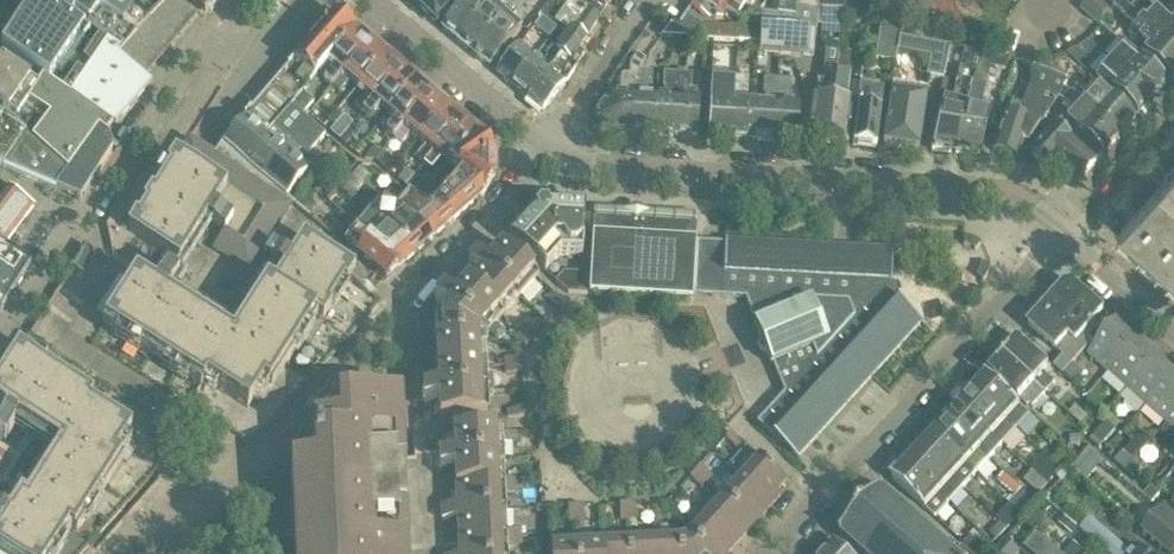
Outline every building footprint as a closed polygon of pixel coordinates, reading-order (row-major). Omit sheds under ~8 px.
[(11,43),(5,53),(30,69),(27,73),(87,110),(115,129),(118,131),(151,88),(150,86),(143,80),(118,55),(120,53),(101,37),(86,25),(83,30),(47,5),(46,6),(43,3),(39,0),(34,8),(11,43)] [(73,12),(74,10),(89,21),(86,25),(101,37),(120,53),(128,45),(137,34),(147,24),(150,21),(133,8),(133,7),(124,0),(55,0),(73,12)] [(133,7),(133,8),(150,21),(156,14),(166,4),(169,0),(124,0),(133,7)] [(166,4),(190,25),(199,14),(184,0),(169,0),(166,4)] [(206,6),(211,11),(220,0),(198,0),(206,6)] [(419,7),(437,24),(460,0),(426,0),(419,7)] [(489,3),(492,0),(467,0),(443,29),(457,41),(489,3)] [(489,3),(457,41),(472,53),(504,15),(515,0),(492,0),(489,3)] [(521,30),(510,20),(527,0),(515,0),(504,15),(472,53),(490,67),(521,30)] [(543,111),(566,83),(579,63),(577,61),(583,52),(578,49),(600,17),(575,0),(570,0),(553,22),(554,22),(568,35),(556,51),(561,55),(555,64),(551,70),(527,98),(543,111)] [(612,0),(592,0),(606,9),(612,0)] [(749,10),(750,10),(736,0),(693,0),(721,19),(727,11),(742,21),(749,10)] [(750,10),(749,10),(755,13),(763,1),(764,0),(736,0),(750,10)] [(763,27),(797,29),(817,29),(819,11),(801,6),(797,6),(782,0),(777,14),(764,12),(763,27)] [(819,11),(820,2),(820,0),(802,0),(801,6),(819,11)] [(1080,7),(1097,22),(1107,11),(1096,0),(1087,0),(1080,7)] [(1112,4),(1137,26),(1129,34),(1139,42),(1141,40),(1150,48),(1146,53),(1172,77),(1173,76),(1173,47),(1130,6),(1122,0),(1116,0),(1112,4)] [(1130,6),(1173,47),(1173,19),(1169,24),(1142,0),(1135,0),(1130,6)] [(166,4),(156,14),(181,35),(190,25),(166,4)] [(150,21),(147,24),(172,46),(181,35),(156,14),(150,21)] [(302,92),(326,63),(355,29),(336,14),(245,118),(225,140),(222,144),(244,163),(266,136),(289,108),(290,107),(291,106),(293,103),(302,92)] [(549,37),(556,28),(542,17),(535,26),(549,37)] [(681,38),(682,24),(673,23),(663,38),(664,38),(681,38)] [(147,24),(137,34),(162,57),(172,46),(147,24)] [(695,39),(696,24),(682,24),(681,38),(695,39)] [(705,40),(710,40),(711,25),(696,24),(695,39),(705,40)] [(896,61),(901,27),(882,24),(877,58),(896,61)] [(722,40),(725,40),(726,26),(711,25),(710,40),(722,40)] [(725,40),(742,41),(743,27),(740,27),(726,26),(725,40)] [(760,42),(760,28),(743,27),(742,41),(760,42)] [(760,28),(760,42),(762,42),(761,51),(814,55),(816,40),(817,31),(797,30),(797,29),(763,27),(763,28),(760,28)] [(332,88),(371,43),(355,29),(326,63),(334,70),(324,81),(332,88)] [(137,34),(128,45),(153,69),(162,57),(137,34)] [(930,57),(927,77),(943,80),(950,46),(901,37),(899,51),(930,57)] [(357,89),(386,56),(371,43),(332,88),(339,94),(349,82),(357,89)] [(120,53),(118,55),(143,80),(153,69),(128,45),(120,53)] [(512,85),(535,57),(530,53),(520,45),(496,73),(512,85)] [(1112,61),(1154,98),(1167,83),(1126,46),(1112,61)] [(1067,53),(1078,64),(1079,65),(1085,55),(1076,48),(1067,53)] [(836,73),(837,73),(848,75),(851,52),(839,50),(836,73)] [(975,72),(979,55),(967,52),(966,53),(965,53),(961,69),(975,72)] [(596,131),(632,133),(633,99),(639,86),(641,71),(642,72),(645,60),(637,54),(630,64),(629,74),(627,74),(623,78),(622,94),(612,94),(590,125),(595,132),(596,131)] [(758,66),(766,66),(767,55),(758,54),(758,66)] [(980,154),(990,109),(980,108),(990,67),(992,58),(979,55),(975,72),(973,84),(957,152),(980,154)] [(362,113),(401,68),(386,56),(357,89),(364,95),(355,107),(362,113)] [(551,70),(555,64),(547,56),(542,62),(535,57),(512,85),(527,98),(551,70)] [(990,67),(1006,70),(1008,61),(992,58),(990,67)] [(55,190),(56,190),(80,200),(113,149),(109,136),(115,129),(87,110),(27,73),(25,77),(20,74),(0,61),(0,166),(55,190)] [(1138,115),(1154,98),(1112,61),(1097,77),(1138,115)] [(387,114),(416,81),(401,68),(362,113),(369,119),(380,108),(387,114)] [(1040,126),(1058,98),(1062,92),(1061,91),(1063,88),(1068,82),(1030,68),(1032,83),(1023,106),(1011,102),(1007,113),(993,150),(1018,158),(1035,124),(1040,126)] [(957,152),(973,84),(975,72),(961,69),(954,102),(944,100),(933,151),(957,152)] [(632,133),(653,135),(656,96),(649,96),(649,86),(652,86),(653,72),(642,72),(641,71),(639,86),(633,99),(632,133)] [(837,73),(836,73),(826,72),(823,96),(815,96),(810,140),(829,142),(837,73)] [(674,136),(679,74),(665,73),(665,86),(667,87),(666,97),(656,96),(653,135),(674,136)] [(848,75),(837,73),(829,142),(847,144),(853,101),(845,100),(848,75)] [(693,75),(679,74),(674,136),(697,138),(701,89),(692,88),(693,75)] [(731,139),(736,77),(713,76),(709,138),(731,139)] [(754,141),(756,102),(745,101),(745,92),(747,92),(749,77),(736,77),(731,139),(754,141)] [(776,142),(780,79),(766,78),(765,93),(767,93),(766,102),(756,102),(754,141),(776,142)] [(780,79),(776,142),(798,143),(801,104),(790,104),(790,94),(792,94),(793,80),(780,79)] [(393,139),(431,94),(416,81),(387,114),(396,121),(385,133),(393,139)] [(1003,97),(1008,83),(996,81),(993,95),(1003,97)] [(1095,81),(1081,97),(1084,100),(1087,102),(1094,108),(1092,110),(1120,136),(1136,118),(1095,81)] [(881,110),(884,85),(861,83),(853,145),(876,148),(881,110)] [(927,99),(926,99),(928,90),(893,85),(892,93),(884,145),(919,150),(927,99)] [(1075,109),(1066,119),(1076,128),(1079,130),(1104,153),(1120,136),(1092,110),(1094,108),(1087,102),(1084,100),(1063,88),(1061,91),(1062,92),(1058,98),(1075,109)] [(314,101),(302,92),(293,103),(291,106),(290,107),(302,116),(314,101)] [(418,140),(447,107),(431,94),(393,139),(400,146),(411,133),(418,140)] [(325,135),(302,116),(290,107),(289,108),(266,136),(293,159),(301,150),(308,156),(325,135)] [(423,165),(462,119),(447,107),(418,140),(426,146),(416,159),(423,165)] [(1030,154),(1046,168),(1053,160),(1069,175),(1085,175),(1104,153),(1079,130),(1076,128),(1066,119),(1066,120),(1063,118),(1050,133),(1030,154)] [(449,165),(477,132),(462,119),(423,165),(431,171),(441,159),(449,165)] [(348,128),(339,139),(345,145),(354,134),(348,128)] [(483,156),(492,153),(483,138),(477,132),(449,165),(461,176),(464,178),(483,156)] [(244,163),(222,144),(220,145),(202,174),(176,157),(130,232),(179,263),(212,210),(218,214),(211,224),(223,232),(213,249),(249,272),(293,204),(286,198),(244,163)] [(374,160),(382,151),(375,145),(364,159),(374,160)] [(382,151),(374,160),(375,161),(383,167),(390,158),(382,151)] [(464,178),(483,194),(494,178),(494,157),(492,153),(483,156),(464,178)] [(353,175),(364,184),(370,177),(359,168),(353,175)] [(406,185),(415,175),(408,169),(399,179),(406,185)] [(1122,229),(1171,273),(1173,270),(1173,170),(1122,229)] [(352,199),(364,184),(353,175),(346,183),(347,184),(342,190),(352,199)] [(415,175),(406,185),(413,192),(422,181),(415,175)] [(446,227),(483,195),(483,194),(464,178),(461,176),(444,196),(436,190),(427,201),(434,208),(429,213),(446,227)] [(5,243),(34,207),(7,188),(0,198),(0,240),(5,243)] [(446,227),(429,213),(408,195),(401,203),(389,194),(384,201),(430,241),(446,227)] [(377,208),(371,216),(382,226),(415,254),(430,241),(384,201),(377,208)] [(589,295),(594,216),(584,215),(585,208),(539,205),(509,239),(569,294),(589,295)] [(622,210),(594,208),(594,216),(589,295),(692,301),(693,296),(696,242),(697,214),(650,212),(650,214),(645,214),(627,213),(622,212),(622,210)] [(363,221),(357,229),(401,267),(415,254),(382,226),(371,216),(369,214),(363,221)] [(387,279),(401,267),(357,229),(344,245),(387,279)] [(974,249),(975,250),(982,243),(981,242),(979,241),(977,239),(975,238),(972,237),(970,237),(967,236),(965,236),(964,245),(965,245),(967,246),(968,246),(969,246),(971,247),(972,247),(973,248),(974,249)] [(320,319),(349,274),(352,269),(303,237),(272,285),(267,282),(232,336),(136,274),(130,283),(107,319),(104,324),(202,386),(204,386),(248,408),(264,385),(269,388),(315,315),(320,319)] [(893,249),(725,239),(725,243),(716,243),(715,260),(696,259),(696,249),(696,248),(697,242),(696,242),(693,296),(746,299),(761,335),(759,339),(758,344),(760,349),(764,352),(768,354),(785,393),(757,423),(798,460),(923,322),(891,293),(893,249)] [(33,262),(5,243),(0,240),(0,314),(33,262)] [(715,260),(716,243),(697,242),(696,248),(696,249),(696,259),(715,260)] [(86,276),(95,262),(96,261),(93,251),(86,246),(72,267),(78,271),(75,276),(82,280),(85,275),(86,276)] [(537,277),(502,246),(489,260),(478,251),(469,261),(480,270),(467,284),(502,316),(537,277)] [(976,275),(983,281),(985,279),(986,277),(988,275),(989,272),(989,270),(990,267),(990,265),(990,263),(981,263),(981,265),(980,266),(980,268),(979,269),(979,271),(978,272),(977,273),(976,275)] [(95,312),(107,319),(130,283),(118,275),(95,312)] [(502,316),(467,284),(454,299),(443,289),(434,299),(445,309),(434,320),(436,355),(437,368),(485,366),(483,337),(502,316)] [(1078,343),(1085,350),(1092,343),(1082,334),(1088,327),(1092,323),(1097,327),(1107,316),(1102,311),(1103,311),(1074,285),(1065,286),(1042,312),(1078,343)] [(560,309),(566,303),(554,292),(548,298),(560,309)] [(581,332),(576,327),(575,328),(582,334),(587,330),(591,327),(597,324),(601,322),(605,320),(611,318),(616,317),(622,316),(626,316),(631,316),(638,316),(642,317),(647,317),(653,319),(659,321),(664,323),(671,327),(676,330),(680,333),(685,338),(689,343),(693,348),(719,337),(705,305),(693,305),(693,307),(705,307),(716,337),(694,346),(688,339),(683,334),(676,328),(667,323),(656,318),(646,316),(637,314),(630,314),(621,315),(612,316),(605,318),(598,321),(592,324),(586,328),(581,332)] [(1064,375),(1070,368),(1085,350),(1078,343),(1042,312),(1030,326),(1065,357),(1055,367),(1064,375)] [(1110,372),(1137,341),(1116,322),(1089,353),(1110,372)] [(519,331),(531,342),(536,336),(524,325),(519,331)] [(526,348),(531,342),(519,331),(513,337),(526,348)] [(555,335),(553,336),(566,348),(561,358),(558,366),(556,374),(554,383),(554,394),(556,409),(559,421),(565,432),(571,440),(556,457),(558,458),(570,445),(576,437),(580,434),(579,432),(576,428),(573,424),(571,420),(569,415),(567,410),(566,406),(566,401),(562,401),(561,401),(559,399),(559,398),(558,396),(558,395),(558,393),(559,392),(559,391),(562,390),(565,389),(565,381),(566,376),(567,371),(568,368),(569,365),(575,353),(572,351),(572,352),(573,354),(567,364),(566,370),(564,376),(563,388),(562,388),(560,389),(558,391),(557,392),(557,394),(557,396),(558,399),(560,401),(564,402),(565,408),(567,415),(570,421),(573,427),(577,433),(573,439),(570,435),(565,428),(560,418),(557,408),(556,398),(555,388),(557,378),(559,367),(563,359),(568,349),(569,348),(555,335)] [(1045,394),(1045,393),(1057,380),(1046,370),(1048,367),(1017,340),(1002,357),(1045,394)] [(1129,389),(1156,358),(1137,341),(1110,372),(1129,389)] [(121,459),(116,455),(131,432),(89,405),(92,400),(17,352),(0,380),(0,410),(59,448),(109,479),(121,459)] [(506,365),(522,365),(522,357),(506,358),(506,365)] [(1032,409),(1045,394),(1002,357),(989,371),(1032,409)] [(1129,389),(1147,406),(1173,376),(1173,374),(1156,358),(1129,389)] [(522,365),(506,365),(507,373),(523,372),(522,365)] [(487,419),(486,393),(485,366),(437,368),(437,382),(437,387),(423,388),(424,402),(438,401),(439,421),(487,419)] [(1074,366),(1065,375),(1075,384),(1084,375),(1074,366)] [(1017,430),(1030,416),(1019,407),(985,376),(972,391),(1006,421),(1017,430)] [(1173,414),(1173,376),(1147,406),(1166,423),(1173,414)] [(744,405),(729,421),(729,422),(730,423),(746,405),(735,378),(707,390),(707,394),(706,400),(705,406),(703,415),(700,422),(697,429),(693,434),(704,444),(705,443),(695,434),(699,428),(703,420),(705,412),(707,407),(708,401),(708,400),(709,391),(734,380),(744,405)] [(728,421),(729,422),(729,421),(728,411),(729,410),(731,409),(734,407),(736,404),(736,401),(736,398),(735,395),(732,393),(730,391),(727,391),(724,391),(722,392),(720,394),(718,396),(716,400),(708,400),(708,401),(717,402),(719,398),(720,396),(722,393),(725,393),(728,393),(730,393),(733,396),(735,399),(734,402),(733,405),(731,407),(729,409),(726,409),(728,421)] [(1003,445),(1017,430),(1006,421),(972,391),(959,405),(993,436),(1003,445)] [(403,457),(400,395),(338,398),(339,402),(321,421),(313,422),(314,437),(301,438),(302,464),(291,464),(293,510),(295,553),(408,553),(403,457)] [(990,459),(1003,445),(993,436),(959,405),(946,420),(980,450),(989,458),(990,459)] [(1069,414),(1081,425),(1088,417),(1076,406),(1069,414)] [(509,418),(525,417),(525,408),(509,409),(509,418)] [(975,473),(976,474),(978,472),(988,481),(998,471),(988,462),(990,459),(989,458),(980,450),(946,420),(933,434),(932,435),(966,465),(975,473)] [(1100,449),(1116,430),(1107,422),(1091,441),(1100,449)] [(737,448),(743,442),(732,431),(726,438),(737,448)] [(453,487),(519,484),(519,476),(503,477),(501,442),(517,441),(517,433),(451,436),(452,456),(439,457),(440,469),(453,468),(453,487)] [(962,489),(976,474),(975,473),(966,465),(932,435),(918,450),(952,481),(962,489)] [(1082,444),(1081,436),(1070,437),(1071,445),(1082,444)] [(1049,445),(1072,466),(1080,458),(1057,437),(1049,445)] [(20,459),(0,446),(0,491),(20,459)] [(109,479),(59,448),(26,500),(20,496),(0,528),(0,553),(1,553),(54,553),(69,530),(74,533),(109,479)] [(572,471),(573,472),(588,455),(597,461),(609,466),(621,468),(635,469),(646,467),(659,463),(669,459),(680,452),(694,463),(695,462),(680,449),(679,450),(675,454),(667,458),(660,461),(652,464),(643,466),(634,467),(624,467),(615,465),(606,463),(595,458),(588,454),(587,453),(572,471)] [(1077,463),(1078,463),(1073,469),(1087,481),(1104,462),(1090,449),(1077,463)] [(910,460),(905,465),(939,496),(948,504),(962,489),(952,481),(918,450),(910,460)] [(1125,451),(1115,462),(1133,478),(1143,467),(1125,451)] [(742,477),(772,505),(781,495),(777,492),(786,481),(760,457),(742,477)] [(696,471),(707,482),(713,475),(701,465),(696,471)] [(905,465),(892,480),(935,518),(948,504),(939,496),(905,465)] [(1060,470),(1054,476),(1063,484),(1069,477),(1060,469),(1060,470)] [(1009,504),(1021,514),(1034,500),(1002,470),(995,477),(1017,496),(1009,504)] [(1038,493),(1047,483),(1037,474),(1032,470),(1024,479),(1038,493)] [(702,488),(707,482),(696,471),(690,477),(702,488)] [(541,484),(540,474),(530,474),(531,485),(541,484)] [(755,524),(772,505),(742,477),(724,497),(755,524)] [(505,529),(504,512),(503,493),(520,492),(519,484),(453,487),(454,508),(442,508),(442,521),(455,520),(456,539),(522,536),(522,528),(505,529)] [(1151,488),(1144,496),(1152,504),(1160,496),(1151,488)] [(946,547),(882,490),(840,537),(860,553),(967,553),(952,541),(946,547)] [(707,515),(738,543),(755,524),(724,497),(707,515)] [(1040,506),(1046,512),(1051,507),(1046,501),(1040,506)] [(621,519),(629,519),(628,503),(620,503),(621,519)] [(628,503),(629,519),(637,519),(636,503),(628,503)] [(1008,529),(1021,514),(1009,504),(996,519),(1000,522),(1008,529)] [(569,522),(578,521),(577,505),(569,506),(569,522)] [(577,505),(578,521),(586,521),(585,505),(577,505)] [(1164,506),(1143,529),(1172,553),(1173,553),(1173,515),(1164,506)] [(1036,512),(1026,524),(1034,531),(1045,519),(1036,512)] [(738,543),(707,515),(690,534),(712,553),(728,553),(738,543)] [(1078,528),(1065,517),(1059,524),(1072,535),(1078,528)] [(1088,521),(1081,531),(1102,549),(1108,553),(1127,553),(1111,540),(1088,521)] [(997,541),(1008,529),(1000,522),(990,534),(997,541)] [(977,529),(963,544),(974,553),(985,553),(994,544),(977,529)] [(1063,553),(1039,533),(1028,546),(1036,553),(1063,553)] [(690,534),(689,535),(682,539),(681,539),(681,553),(712,553),(690,534)] [(506,545),(522,544),(522,536),(456,539),(457,553),(506,553),(506,545)] [(656,553),(681,553),(681,539),(655,540),(656,553)] [(1006,539),(993,553),(1016,553),(1019,551),(1006,539)] [(655,540),(630,541),(631,553),(656,553),(655,540)] [(605,553),(631,553),(630,541),(604,542),(605,553)] [(604,542),(579,543),(579,553),(605,553),(604,542)] [(1083,551),(1074,542),(1063,553),(1080,553),(1083,551)] [(579,543),(551,544),(551,553),(579,553),(579,543)] [(834,544),(825,553),(846,553),(834,544)]
